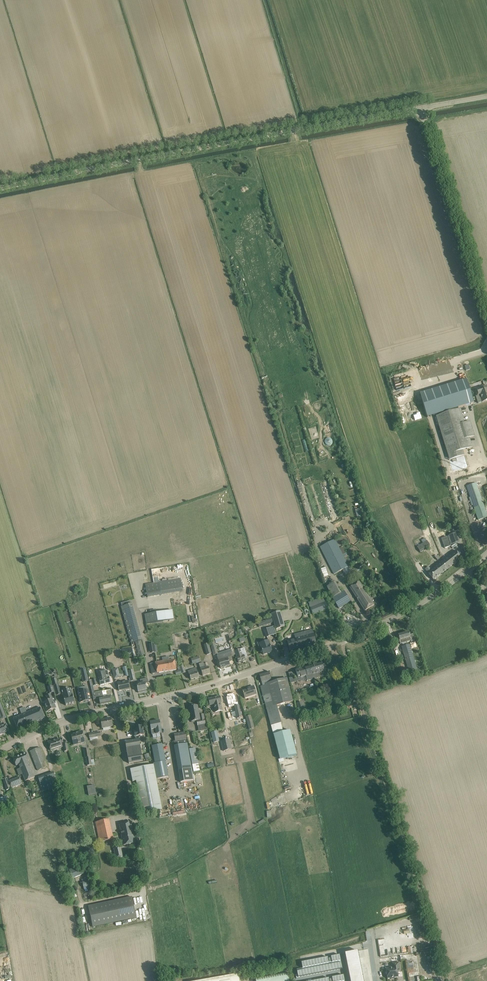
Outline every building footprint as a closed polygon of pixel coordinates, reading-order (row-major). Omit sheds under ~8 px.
[(466,379),(420,394),(423,403),(427,417),(474,403),(466,379)] [(475,389),(477,395),(476,396),(478,403),(482,402),(486,400),(486,389),(484,390),(482,387),(482,386),(475,389)] [(460,409),(436,416),(449,460),(453,472),(468,467),(463,450),(472,447),(469,438),(474,436),(470,421),(465,423),(460,409)] [(410,421),(408,411),(401,413),(403,422),(410,421)] [(466,486),(470,497),(469,498),(472,506),(473,506),(478,521),(486,517),(486,516),(476,483),(466,486)] [(457,533),(448,536),(451,544),(460,541),(457,533)] [(448,536),(441,538),(444,547),(451,544),(448,536)] [(335,540),(321,547),(334,574),(349,567),(335,540)] [(418,547),(421,552),(424,550),(430,546),(427,541),(424,544),(418,547)] [(428,567),(425,569),(428,573),(433,580),(461,558),(455,550),(433,568),(434,568),(431,571),(428,567)] [(362,559),(344,571),(348,576),(366,565),(362,559)] [(180,578),(165,581),(167,591),(182,588),(180,578)] [(359,582),(350,587),(365,611),(374,605),(359,582)] [(344,591),(332,598),(339,609),(351,601),(344,591)] [(327,601),(310,608),(313,614),(329,608),(327,601)] [(128,605),(122,606),(123,610),(125,619),(132,642),(136,641),(141,640),(142,640),(135,616),(133,608),(132,604),(129,605),(128,605)] [(163,612),(145,614),(147,623),(168,620),(173,619),(172,610),(163,612)] [(280,611),(271,613),(272,616),(276,629),(284,626),(280,611)] [(265,620),(261,622),(263,626),(267,624),(272,622),(270,617),(265,619),(265,620)] [(295,639),(287,642),(290,650),(299,647),(299,648),(316,643),(313,635),(307,636),(305,632),(294,635),(295,639)] [(409,632),(398,635),(400,640),(399,640),(400,644),(411,641),(411,642),(415,641),(413,634),(410,635),(409,632)] [(136,641),(140,656),(145,654),(141,640),(136,641)] [(268,640),(258,643),(259,648),(260,651),(262,651),(263,655),(272,652),(268,641),(268,640)] [(403,646),(402,647),(409,674),(417,671),(411,649),(409,644),(404,646),(403,646)] [(233,649),(231,650),(232,652),(233,655),(236,654),(237,657),(239,663),(246,661),(245,658),(248,657),(245,648),(235,651),(234,649),(233,649)] [(232,652),(217,657),(221,668),(230,666),(228,662),(232,660),(231,657),(234,656),(233,655),(232,652)] [(341,658),(335,659),(336,664),(338,669),(344,668),(341,658)] [(155,663),(150,664),(152,674),(157,673),(165,671),(176,670),(174,660),(164,662),(155,663)] [(321,662),(310,665),(313,679),(325,675),(323,667),(321,662)] [(204,663),(199,664),(203,676),(210,673),(208,667),(207,663),(204,664),(204,663)] [(304,667),(295,670),(297,675),(298,678),(306,676),(307,681),(313,679),(310,665),(304,667)] [(196,669),(188,671),(191,680),(199,677),(196,669)] [(99,680),(100,685),(110,683),(109,677),(107,670),(98,672),(99,680)] [(269,673),(260,676),(263,686),(261,686),(262,691),(268,689),(266,683),(272,682),(269,673)] [(138,692),(138,691),(139,693),(144,692),(144,690),(146,690),(145,683),(148,683),(147,678),(140,680),(141,684),(136,685),(138,692)] [(268,689),(262,691),(264,697),(267,708),(277,705),(278,705),(293,701),(287,678),(272,682),(266,683),(268,689)] [(128,681),(117,683),(119,691),(125,689),(125,690),(130,689),(128,681)] [(243,693),(243,694),(244,694),(245,698),(256,694),(253,686),(250,687),(246,689),(247,690),(243,691),(243,693)] [(79,692),(81,702),(85,701),(85,702),(86,701),(90,700),(90,696),(89,696),(89,694),(88,690),(87,687),(85,687),(81,688),(82,692),(79,692)] [(63,697),(66,705),(75,703),(72,694),(70,689),(62,691),(63,697)] [(92,693),(93,699),(99,698),(100,704),(111,702),(110,696),(103,697),(102,691),(92,693)] [(227,697),(226,697),(228,705),(229,707),(234,706),(239,705),(238,703),(236,695),(235,695),(235,693),(227,695),(227,697)] [(47,712),(48,711),(49,712),(51,711),(51,710),(56,708),(50,695),(47,696),(48,700),(44,702),(47,712)] [(220,697),(208,699),(210,705),(213,705),(215,712),(222,711),(220,703),(221,703),(220,697)] [(301,702),(296,704),(301,719),(310,716),(308,711),(305,712),(301,702)] [(277,705),(267,708),(270,720),(280,717),(277,705)] [(197,706),(189,707),(191,722),(197,720),(198,726),(205,724),(203,714),(199,715),(197,706)] [(22,715),(13,718),(18,729),(45,718),(40,707),(27,713),(22,715)] [(110,718),(101,720),(102,728),(112,726),(110,718)] [(159,721),(150,723),(152,735),(159,733),(159,734),(159,733),(161,733),(160,728),(161,728),(159,721)] [(4,734),(4,732),(8,730),(6,725),(1,727),(1,726),(0,726),(0,736),(4,734)] [(129,763),(141,761),(142,761),(139,738),(140,737),(140,736),(144,735),(142,726),(135,727),(135,731),(134,731),(135,740),(125,742),(129,763)] [(78,733),(71,735),(73,744),(80,742),(80,743),(85,742),(82,731),(78,732),(78,733)] [(213,742),(219,741),(217,731),(211,732),(213,742)] [(283,733),(274,735),(280,759),(296,755),(290,731),(283,733)] [(185,733),(174,734),(175,741),(186,739),(185,733)] [(51,751),(62,747),(60,739),(53,741),(53,740),(48,742),(51,751)] [(175,741),(174,741),(179,771),(179,775),(180,782),(193,780),(191,768),(186,739),(175,741)] [(229,739),(221,741),(224,751),(231,749),(229,739)] [(162,744),(152,746),(155,763),(165,761),(164,757),(162,744)] [(32,748),(35,757),(41,755),(42,758),(46,757),(42,747),(40,748),(39,745),(36,746),(35,745),(32,747),(32,748)] [(195,748),(190,749),(194,772),(200,771),(195,748)] [(26,753),(18,756),(21,763),(25,761),(29,772),(32,771),(28,761),(29,760),(26,753)] [(19,765),(25,781),(35,777),(32,771),(29,772),(25,761),(21,763),(18,756),(13,758),(16,766),(19,765)] [(154,763),(153,763),(154,765),(156,779),(168,777),(165,761),(155,763),(154,763)] [(151,765),(131,769),(133,780),(133,782),(137,781),(142,813),(162,809),(156,779),(154,765),(151,765)] [(54,772),(38,778),(43,791),(58,786),(54,772)] [(19,777),(9,781),(11,788),(22,784),(19,777)] [(1,809),(1,810),(1,809),(8,807),(9,808),(10,807),(7,797),(2,799),(0,799),(0,810),(1,809)] [(112,835),(109,819),(95,822),(100,842),(112,840),(111,836),(112,835)] [(135,843),(131,822),(119,825),(123,845),(135,843)] [(123,858),(121,848),(114,850),(116,859),(123,858)] [(78,864),(68,868),(69,870),(72,878),(82,874),(78,864)] [(88,906),(92,927),(136,917),(131,897),(88,906)] [(358,951),(345,953),(347,966),(360,963),(359,957),(358,951)] [(302,968),(296,969),(298,977),(342,969),(340,955),(331,957),(332,962),(331,962),(330,959),(328,959),(328,957),(301,962),(302,968)] [(389,969),(386,969),(387,978),(391,978),(391,979),(394,978),(394,977),(398,977),(398,973),(400,972),(400,969),(399,962),(392,963),(393,967),(391,967),(389,967),(389,969)] [(360,963),(347,966),(350,978),(363,975),(362,969),(361,969),(360,963)] [(255,977),(256,980),(289,980),(287,972),(255,977)]
